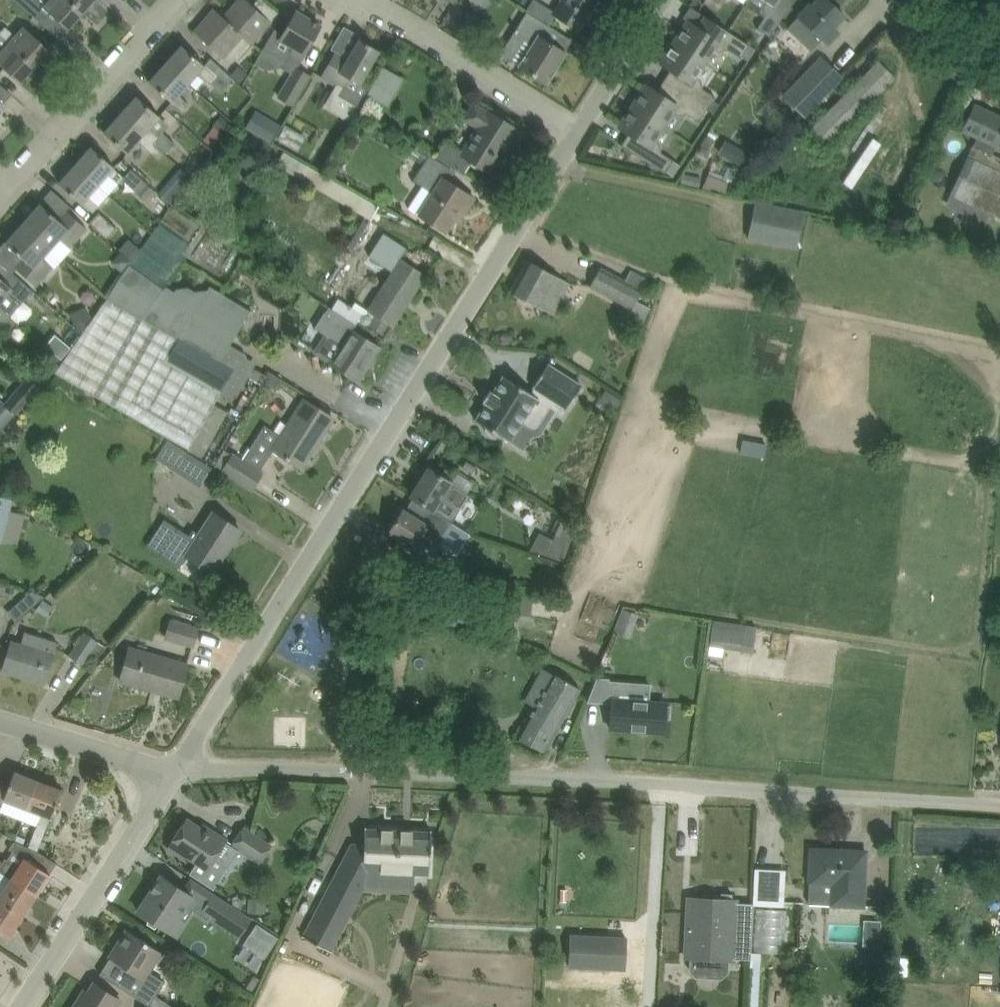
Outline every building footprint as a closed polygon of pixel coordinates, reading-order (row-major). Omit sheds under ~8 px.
[(42,5),(36,0),(15,0),(33,15),(42,23),(51,13),(43,6),(42,5)] [(83,13),(84,12),(70,0),(49,0),(43,6),(51,13),(69,29),(83,13)] [(84,12),(95,0),(70,0),(84,12)] [(252,4),(247,0),(239,0),(224,17),(223,18),(243,36),(243,37),(251,45),(272,22),(270,21),(278,12),(265,0),(259,0),(254,6),(252,4)] [(476,12),(492,4),(490,0),(470,0),(476,12)] [(553,14),(580,31),(599,0),(561,0),(553,14)] [(768,2),(764,7),(766,16),(758,28),(771,37),(795,0),(765,0),(768,2)] [(810,51),(823,38),(828,42),(838,31),(833,27),(844,15),(829,0),(820,0),(813,7),(811,5),(787,30),(810,51)] [(223,58),(242,38),(243,37),(243,36),(223,18),(224,17),(215,9),(194,32),(223,58)] [(275,28),(264,48),(287,61),(290,58),(300,63),(322,26),(296,11),(283,33),(275,28)] [(553,28),(547,24),(528,11),(515,31),(534,44),(520,66),(547,83),(566,52),(546,40),(553,28)] [(675,42),(705,62),(714,48),(720,51),(729,49),(741,58),(750,45),(706,16),(699,28),(689,21),(675,42)] [(35,66),(50,49),(24,26),(15,36),(4,26),(0,31),(0,34),(35,66)] [(35,66),(0,34),(0,48),(1,49),(0,50),(0,64),(21,82),(35,66)] [(321,76),(343,89),(340,95),(359,106),(369,89),(360,84),(380,50),(360,39),(349,57),(337,50),(321,76)] [(705,62),(675,42),(661,63),(671,70),(664,81),(708,109),(715,98),(702,90),(700,81),(695,77),(705,62)] [(212,58),(206,66),(183,45),(166,63),(190,84),(200,73),(221,92),(234,77),(212,58)] [(781,96),(804,118),(843,77),(821,55),(781,96)] [(807,134),(824,150),(896,77),(879,60),(807,134)] [(944,70),(956,79),(962,70),(951,62),(944,70)] [(181,94),(190,84),(166,63),(150,82),(184,108),(190,101),(181,94)] [(382,102),(398,74),(382,65),(372,83),(374,85),(368,94),(382,102)] [(312,76),(295,66),(277,96),(294,106),(312,76)] [(233,75),(239,81),(246,74),(240,68),(233,75)] [(708,109),(664,81),(657,91),(647,85),(633,106),(663,126),(674,110),(679,113),(688,112),(701,120),(708,109)] [(137,96),(121,114),(165,154),(167,152),(172,146),(175,142),(163,131),(158,136),(149,128),(160,116),(137,96)] [(473,104),(473,105),(464,119),(476,126),(461,151),(445,141),(435,157),(463,174),(472,161),(491,173),(517,130),(518,129),(489,110),(487,113),(473,104)] [(993,154),(999,138),(999,116),(975,104),(962,132),(978,139),(950,194),(999,218),(999,157),(993,154)] [(654,139),(663,126),(633,106),(619,127),(630,133),(622,145),(666,173),(674,160),(662,152),(660,143),(654,139)] [(140,141),(149,149),(160,159),(165,154),(121,114),(105,132),(128,154),(140,141)] [(214,124),(223,132),(231,123),(222,115),(214,124)] [(266,122),(259,135),(272,142),(279,129),(266,122)] [(286,144),(295,129),(287,125),(278,139),(286,144)] [(115,166),(92,147),(76,165),(99,186),(110,174),(111,175),(119,182),(124,177),(113,168),(115,166)] [(740,149),(734,160),(744,166),(750,155),(740,149)] [(418,214),(422,216),(446,232),(460,210),(465,214),(475,198),(450,182),(456,172),(430,155),(414,180),(432,192),(418,214)] [(99,186),(76,165),(59,183),(92,210),(98,204),(89,197),(99,186)] [(699,188),(702,177),(683,173),(681,184),(699,188)] [(731,183),(709,174),(703,188),(710,191),(712,187),(727,193),(731,183)] [(173,204),(182,192),(169,181),(159,192),(173,204)] [(155,190),(147,183),(138,193),(146,200),(155,190)] [(798,249),(805,211),(755,201),(748,239),(798,249)] [(41,203),(25,222),(53,247),(60,239),(71,248),(88,228),(68,210),(60,219),(41,203)] [(117,228),(99,212),(89,223),(107,239),(117,228)] [(53,247),(25,222),(6,243),(0,250),(0,260),(14,271),(17,268),(37,286),(54,267),(43,258),(53,247)] [(132,262),(121,252),(114,260),(114,265),(124,273),(129,265),(132,262)] [(11,315),(33,290),(13,272),(14,271),(0,260),(0,305),(11,315)] [(426,275),(402,260),(369,310),(377,315),(389,323),(393,325),(426,275)] [(553,315),(570,283),(529,260),(512,291),(511,291),(511,292),(553,315)] [(188,448),(220,393),(229,398),(237,397),(249,377),(261,384),(267,375),(253,367),(256,363),(247,357),(246,353),(231,344),(250,310),(210,287),(207,290),(195,292),(188,287),(176,289),(174,291),(166,286),(164,289),(129,265),(124,273),(107,297),(106,297),(55,372),(188,448)] [(643,289),(601,266),(590,286),(627,306),(633,309),(643,289)] [(339,298),(332,308),(356,324),(359,320),(365,324),(369,323),(371,324),(377,315),(369,310),(356,302),(353,307),(339,298)] [(11,315),(0,305),(0,328),(11,315)] [(87,318),(82,309),(72,314),(76,323),(87,318)] [(324,334),(315,349),(313,352),(342,370),(358,381),(380,346),(326,309),(314,328),(324,334)] [(389,323),(377,315),(371,324),(370,325),(382,333),(389,323)] [(46,346),(62,358),(71,347),(56,334),(46,346)] [(536,428),(539,426),(555,400),(568,408),(582,385),(548,363),(533,386),(535,387),(532,393),(504,375),(476,420),(486,426),(486,430),(487,434),(493,437),(497,437),(500,435),(510,442),(523,422),(536,431),(537,429),(536,428)] [(18,413),(40,387),(27,376),(5,402),(18,413)] [(334,418),(308,401),(303,397),(280,433),(265,424),(243,458),(233,452),(232,453),(225,449),(216,464),(222,468),(222,469),(253,488),(263,473),(260,471),(274,449),(302,467),(334,418)] [(12,419),(16,414),(0,401),(0,409),(12,419)] [(175,470),(187,451),(168,439),(156,458),(175,470)] [(452,482),(429,468),(412,496),(415,498),(451,521),(460,508),(461,508),(464,503),(469,494),(451,483),(452,482)] [(184,553),(213,572),(241,529),(212,511),(198,532),(187,525),(188,523),(136,490),(118,519),(169,552),(177,539),(189,546),(184,553)] [(0,495),(0,540),(3,540),(13,499),(0,495)] [(439,542),(451,521),(415,498),(406,512),(403,509),(389,531),(400,538),(393,549),(424,568),(424,567),(435,548),(439,542)] [(556,534),(555,535),(554,538),(547,555),(564,560),(577,526),(565,518),(557,535),(556,534)] [(502,595),(423,583),(418,618),(497,630),(500,616),(530,621),(534,594),(503,589),(502,595)] [(31,591),(21,600),(30,609),(45,595),(31,591)] [(37,609),(47,616),(54,606),(43,598),(37,609)] [(615,632),(630,638),(639,614),(624,608),(615,632)] [(754,651),(758,624),(715,617),(711,643),(754,651)] [(166,637),(194,645),(199,628),(170,620),(166,637)] [(45,684),(58,641),(25,631),(21,642),(12,639),(3,671),(20,676),(21,674),(45,681),(44,683),(45,684)] [(70,655),(84,664),(91,652),(99,657),(106,646),(85,632),(70,655)] [(189,664),(186,663),(130,648),(121,680),(154,690),(155,687),(178,694),(177,696),(179,697),(189,664)] [(542,752),(579,687),(553,672),(534,704),(516,737),(542,752)] [(588,701),(608,702),(610,680),(610,677),(597,676),(588,701)] [(671,706),(667,705),(667,703),(613,699),(610,727),(665,732),(666,718),(670,718),(671,706)] [(3,804),(5,800),(28,810),(40,781),(15,771),(10,784),(0,781),(0,802),(3,804)] [(30,848),(38,850),(51,817),(52,817),(63,789),(40,781),(28,810),(43,816),(36,834),(30,848)] [(187,819),(175,838),(169,848),(184,858),(186,854),(198,862),(190,873),(215,889),(229,867),(215,858),(227,840),(213,830),(211,834),(187,819)] [(261,861),(271,845),(244,827),(234,844),(261,861)] [(346,856),(328,891),(305,935),(304,935),(304,936),(331,951),(332,949),(329,948),(352,904),(364,880),(382,881),(382,871),(415,873),(429,873),(429,874),(430,874),(432,830),(431,830),(431,831),(367,828),(367,827),(366,827),(365,844),(364,856),(346,856)] [(16,841),(24,844),(26,838),(18,835),(16,841)] [(49,858),(57,864),(58,863),(38,850),(30,848),(24,845),(16,841),(15,840),(9,848),(24,857),(19,866),(6,858),(4,862),(0,859),(0,871),(11,878),(36,895),(51,873),(43,868),(49,858)] [(830,906),(864,908),(867,851),(811,848),(810,884),(809,903),(831,904),(830,906)] [(755,903),(786,904),(787,867),(756,866),(755,903)] [(170,931),(193,896),(184,889),(162,875),(139,910),(170,931)] [(0,894),(0,901),(23,916),(36,895),(11,878),(0,894)] [(240,936),(243,932),(253,917),(216,893),(208,905),(203,912),(211,918),(240,936)] [(753,904),(737,903),(737,900),(733,899),(733,893),(722,893),(722,899),(689,897),(686,959),(734,961),(734,959),(752,959),(754,903),(753,903),(753,904)] [(267,912),(267,898),(248,898),(248,912),(267,912)] [(9,937),(23,916),(0,901),(0,931),(9,937)] [(782,909),(760,909),(759,951),(782,951),(782,926),(781,926),(782,909)] [(279,937),(257,923),(244,944),(265,958),(279,937)] [(99,973),(148,1004),(149,1003),(164,980),(152,972),(165,951),(127,929),(99,973)] [(628,936),(571,934),(569,967),(627,970),(628,936)] [(874,951),(873,950),(860,963),(873,975),(886,962),(881,958),(874,951)] [(123,1001),(95,982),(84,999),(81,997),(74,1006),(120,1006),(123,1001)]
